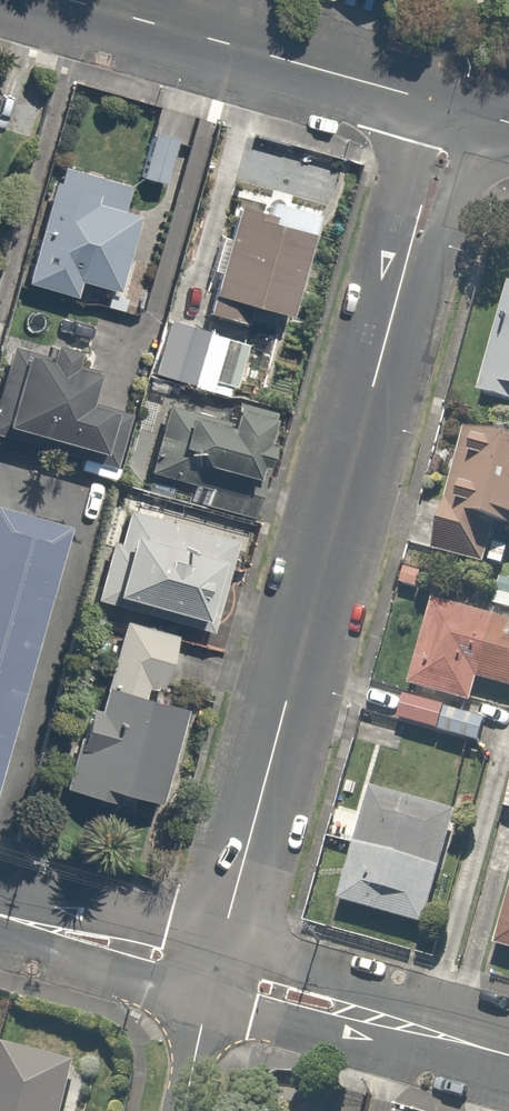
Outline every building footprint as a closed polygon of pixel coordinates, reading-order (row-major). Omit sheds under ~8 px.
[(182,142),(151,134),(139,179),(170,187),(182,142)] [(152,198),(58,172),(25,293),(76,307),(81,289),(106,296),(102,313),(120,318),(152,198)] [(291,329),(321,219),(267,205),(265,215),(236,207),(209,307),(291,329)] [(508,292),(480,401),(508,409),(508,292)] [(237,335),(170,315),(153,375),(219,395),(237,335)] [(49,370),(27,364),(7,439),(83,460),(80,473),(115,482),(132,419),(96,409),(101,387),(80,381),(84,364),(53,356),(49,370)] [(231,436),(165,418),(148,480),(194,492),(190,506),(253,523),(280,422),(237,410),(231,436)] [(467,434),(438,557),(506,573),(508,560),(508,444),(467,434)] [(0,518),(0,781),(66,536),(0,518)] [(236,547),(128,518),(121,546),(111,544),(95,603),(212,634),(236,547)] [(491,625),(434,609),(410,694),(469,711),(476,687),(508,696),(508,597),(500,595),(491,625)] [(178,641),(125,627),(102,718),(86,714),(63,800),(112,813),(115,801),(159,812),(186,709),(162,702),(178,641)] [(487,725),(408,702),(401,727),(479,751),(487,725)] [(463,822),(375,795),(341,909),(429,936),(463,822)] [(499,951),(508,954),(508,914),(499,951)] [(82,1067),(11,1047),(0,1086),(0,1110),(69,1110),(82,1067)]
